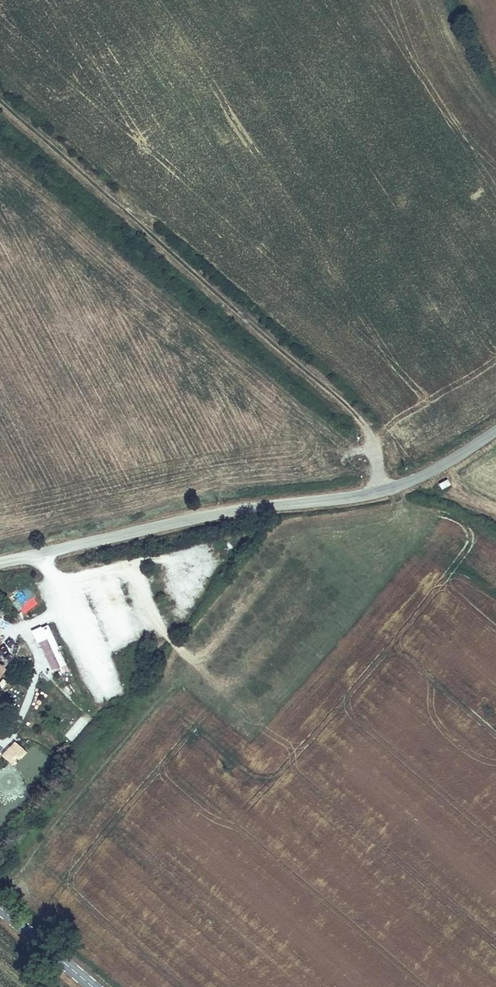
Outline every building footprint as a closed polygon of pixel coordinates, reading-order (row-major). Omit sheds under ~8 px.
[(48,623),(33,629),(51,670),(66,663),(48,623)] [(123,652),(116,655),(121,669),(128,667),(123,652)]
